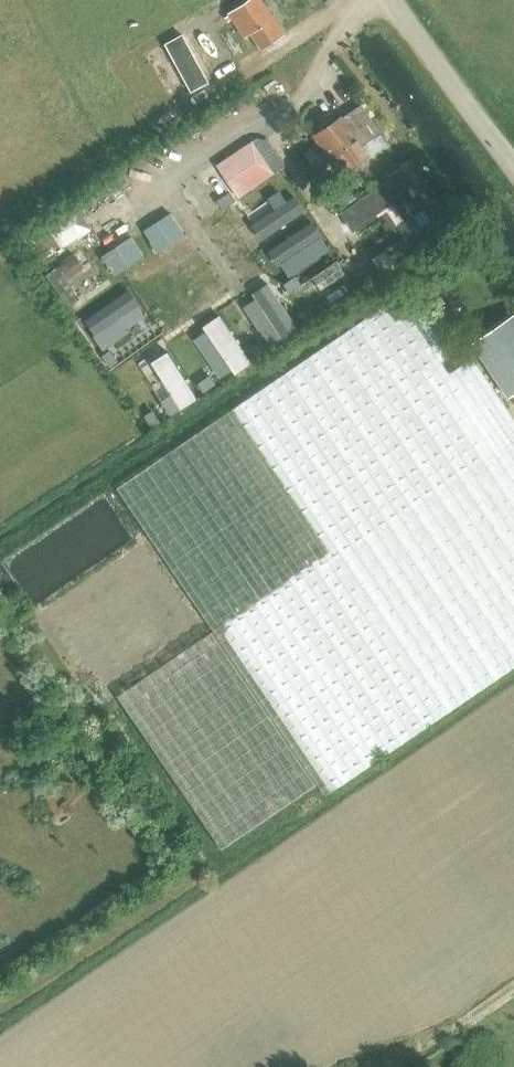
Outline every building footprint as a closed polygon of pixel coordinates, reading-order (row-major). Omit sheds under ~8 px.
[(244,36),(250,32),(261,49),(284,33),(262,0),(247,0),(228,13),(229,14),(225,17),(228,21),(232,18),(244,36)] [(183,34),(165,44),(191,90),(209,80),(183,34)] [(361,88),(353,94),(361,105),(369,117),(378,112),(361,88)] [(368,155),(361,145),(380,132),(369,117),(361,105),(342,118),(341,116),(313,136),(328,158),(335,153),(346,170),(368,155)] [(378,112),(369,117),(380,132),(388,127),(378,112)] [(380,132),(361,145),(368,155),(386,142),(380,132)] [(253,141),(217,166),(239,198),(275,173),(253,141)] [(412,159),(388,175),(400,193),(412,184),(418,193),(404,203),(412,214),(437,197),(412,159)] [(344,214),(353,227),(379,209),(390,201),(391,200),(382,187),(344,214)] [(275,229),(310,210),(300,193),(266,211),(275,229)] [(230,194),(217,203),(222,210),(234,201),(230,194)] [(390,201),(379,209),(391,228),(396,225),(403,220),(390,201)] [(91,229),(76,205),(46,225),(61,248),(91,229)] [(239,259),(249,276),(278,257),(266,237),(267,236),(247,206),(217,225),(239,259)] [(170,214),(145,231),(157,252),(184,235),(170,214)] [(403,220),(396,225),(405,237),(420,227),(412,214),(403,220)] [(397,266),(448,233),(437,216),(420,227),(405,237),(386,249),(397,266)] [(46,225),(20,242),(36,265),(61,248),(46,225)] [(304,264),(330,245),(315,225),(289,244),(304,264)] [(131,238),(102,257),(114,276),(143,257),(131,238)] [(75,255),(45,276),(68,307),(80,299),(66,281),(84,268),(75,255)] [(295,276),(283,284),(289,293),(301,285),(295,276)] [(116,487),(213,630),(117,695),(222,849),(317,784),(325,795),(513,666),(513,443),(512,440),(489,456),(453,402),(487,380),(473,358),(449,374),(396,296),(116,487)] [(263,310),(279,334),(292,326),(275,301),(263,310)] [(105,336),(131,325),(121,302),(95,314),(105,336)] [(310,307),(299,314),(304,322),(315,315),(310,307)] [(471,342),(509,398),(513,394),(513,312),(471,342)] [(240,325),(222,334),(240,368),(258,358),(240,325)] [(109,349),(102,355),(110,366),(117,361),(109,349)] [(210,375),(198,383),(204,392),(215,384),(210,375)] [(487,380),(453,402),(489,456),(512,440),(513,443),(513,420),(487,380)] [(152,411),(144,415),(151,427),(159,422),(152,411)]
